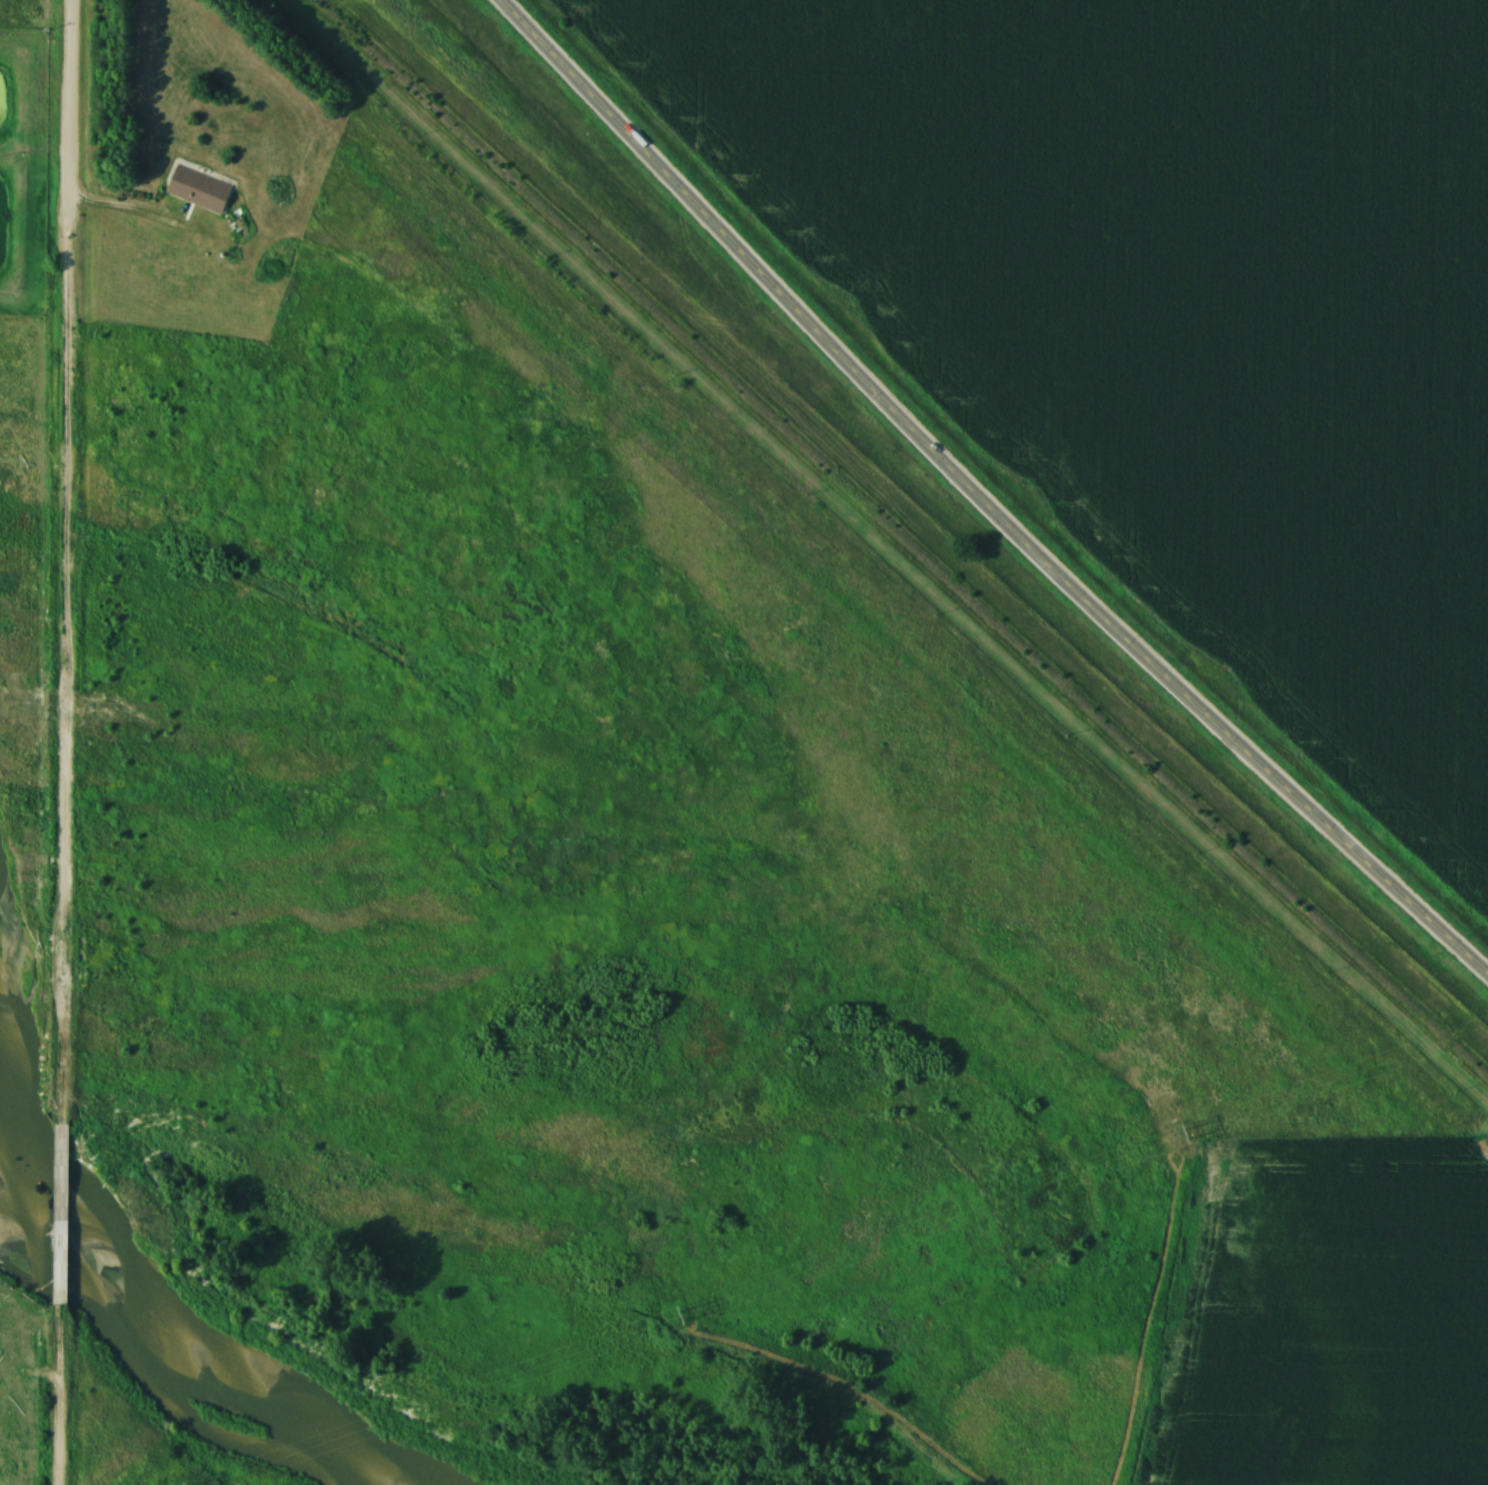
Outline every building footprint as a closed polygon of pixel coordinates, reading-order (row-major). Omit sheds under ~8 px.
[(223,216),(233,185),(175,165),(165,195),(223,216)]
